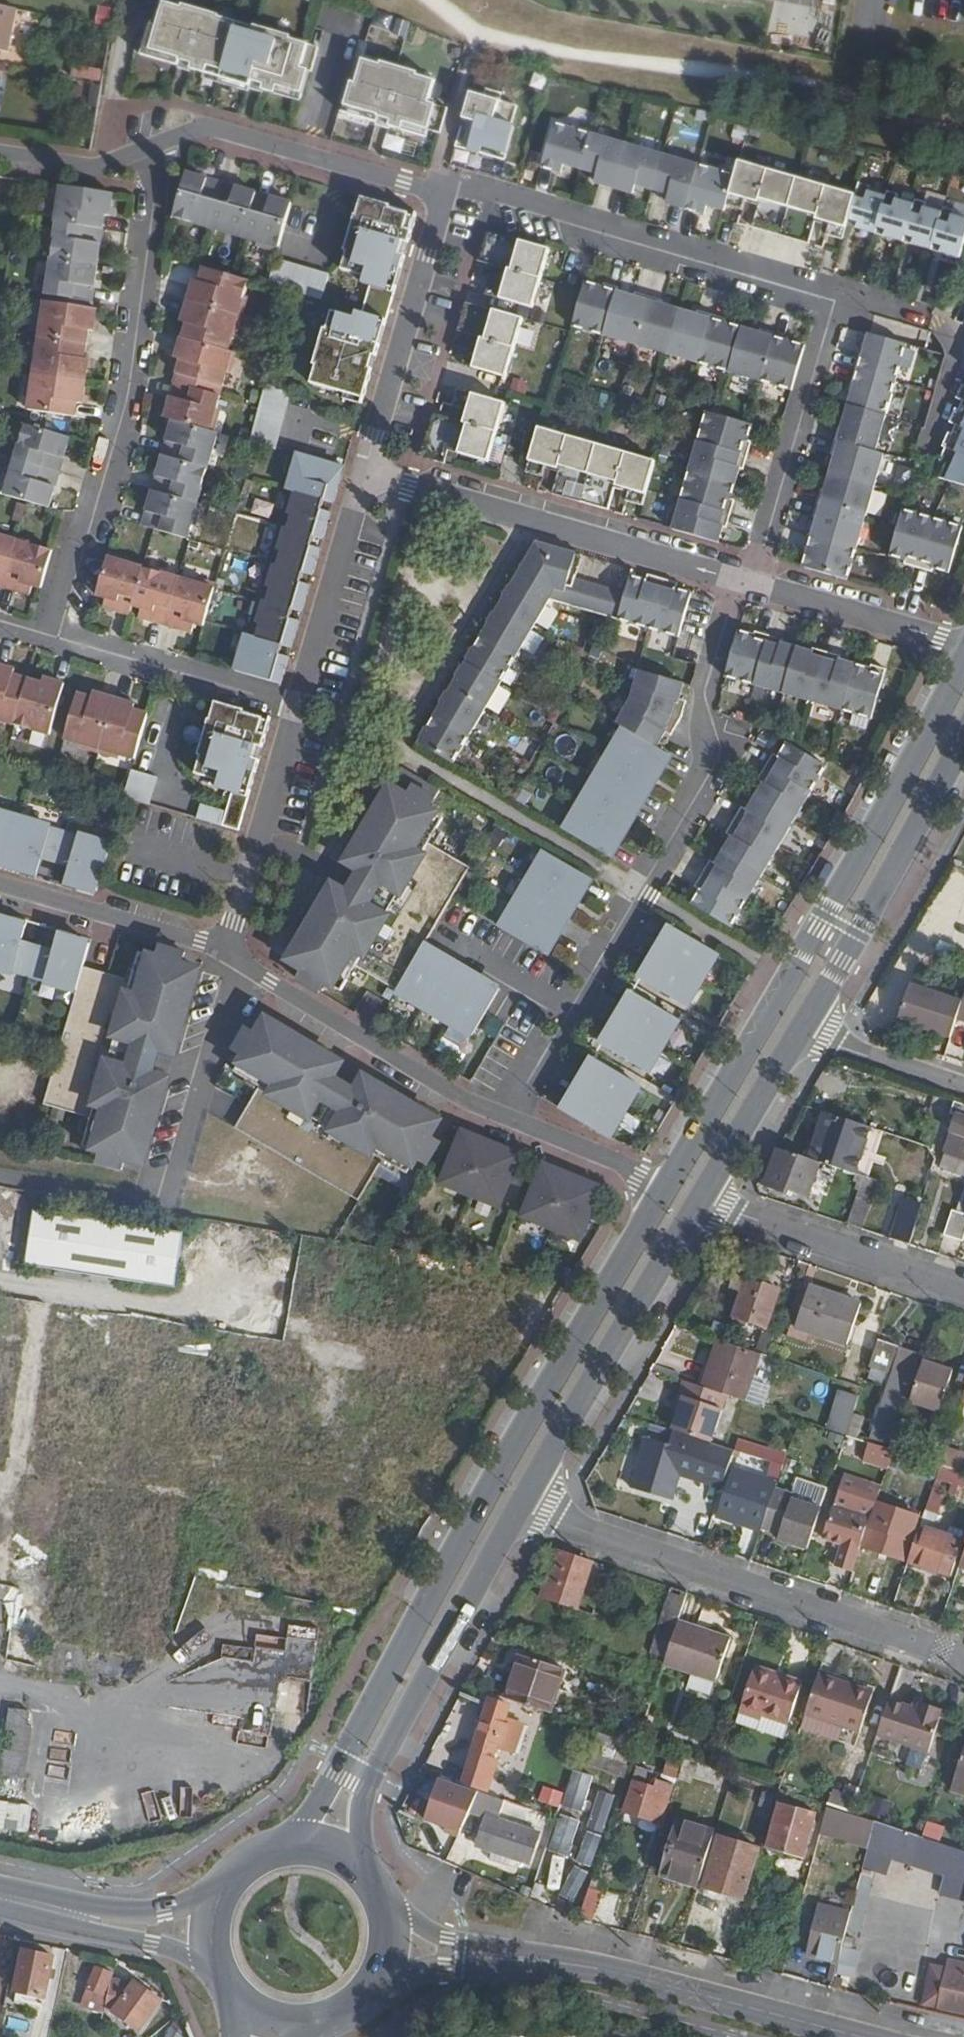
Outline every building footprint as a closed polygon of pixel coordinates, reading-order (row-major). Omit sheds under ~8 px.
[(257,19),(257,20),(222,10),(223,8),(194,0),(185,0),(184,0),(183,0),(165,0),(159,19),(153,17),(144,47),(168,55),(167,61),(179,65),(189,30),(202,34),(191,69),(206,73),(208,70),(237,78),(236,82),(251,86),(261,51),(273,55),(263,90),(276,94),(278,86),(302,93),(311,63),(314,64),(321,39),(293,31),(294,29),(257,19)] [(0,6),(0,50),(8,52),(17,10),(0,6)] [(257,19),(223,8),(222,10),(257,20),(257,19)] [(191,69),(202,34),(189,30),(179,65),(191,69)] [(168,55),(144,47),(142,55),(167,61),(168,55)] [(273,55),(261,51),(251,86),(263,90),(273,55)] [(429,130),(441,133),(449,107),(430,102),(436,81),(418,76),(418,75),(381,64),(381,65),(363,60),(356,84),(352,83),(345,106),(379,115),(386,88),(399,92),(389,126),(402,130),(404,123),(429,130)] [(70,65),(68,77),(96,82),(99,71),(70,65)] [(901,66),(899,77),(914,80),(916,68),(901,66)] [(237,78),(208,70),(206,73),(236,82),(237,78)] [(302,93),(278,86),(276,94),(301,100),(302,93)] [(389,126),(399,92),(386,88),(379,115),(376,123),(389,126)] [(469,150),(481,154),(483,146),(507,154),(515,127),(512,126),(518,106),(500,101),(503,93),(486,89),(484,96),(471,92),(464,119),(476,122),(469,150)] [(379,115),(345,106),(343,113),(376,123),(379,115)] [(827,234),(843,239),(847,226),(849,219),(856,194),(740,160),(736,174),(555,121),(542,167),(558,171),(560,163),(565,164),(598,174),(602,175),(600,183),(630,191),(632,183),(670,194),(674,196),(672,204),(701,212),(703,204),(725,210),(727,205),(743,210),(746,201),(747,201),(748,198),(752,199),(752,197),(761,200),(759,205),(753,227),(809,243),(817,216),(826,218),(825,220),(829,222),(828,224),(830,225),(827,234)] [(404,123),(402,130),(427,137),(429,130),(404,123)] [(483,146),(481,154),(505,161),(507,154),(483,146)] [(222,183),(186,173),(173,217),(209,227),(222,183)] [(256,193),(222,183),(209,227),(244,238),(256,193)] [(961,258),(963,246),(963,219),(953,216),(955,210),(944,207),(942,213),(925,208),(927,202),(916,199),(914,204),(897,199),(899,194),(888,191),(886,197),(869,192),(871,186),(860,183),(858,188),(856,194),(849,219),(859,222),(857,228),(877,234),(878,228),(887,230),(885,236),(904,242),(906,236),(915,238),(914,244),(933,250),(934,244),(943,247),(941,253),(961,258)] [(113,193),(61,186),(55,222),(57,222),(103,229),(105,215),(110,216),(113,193)] [(292,203),(256,193),(244,238),(279,248),(292,203)] [(387,320),(395,293),(388,291),(395,267),(402,268),(418,213),(362,197),(356,215),(355,215),(345,251),(347,252),(342,270),(365,276),(363,284),(370,286),(363,313),(357,311),(356,318),(332,311),(328,329),(325,329),(315,365),(318,366),(312,384),(345,393),(343,399),(363,404),(380,343),(375,342),(382,319),(387,320)] [(847,226),(857,228),(859,222),(849,219),(847,226)] [(103,229),(57,222),(51,259),(97,266),(103,229)] [(877,234),(885,236),(887,230),(878,228),(877,234)] [(551,249),(487,231),(479,261),(502,268),(513,271),(510,280),(504,278),(503,281),(498,279),(491,277),(486,294),(533,308),(551,249)] [(904,242),(914,244),(915,238),(906,236),(904,242)] [(933,250),(941,253),(943,247),(934,244),(933,250)] [(97,266),(51,259),(46,295),(49,295),(92,302),(97,266)] [(289,290),(323,299),(330,274),(276,259),(268,286),(289,290)] [(249,280),(204,267),(200,282),(198,288),(193,286),(188,301),(239,315),(249,280)] [(388,291),(395,293),(402,268),(395,267),(388,291)] [(502,268),(498,279),(503,281),(504,278),(510,280),(513,271),(502,268)] [(793,390),(805,347),(787,342),(789,336),(761,328),(760,332),(760,333),(725,323),(726,322),(727,318),(698,310),(697,314),(697,315),(662,305),(663,304),(664,300),(636,292),(635,296),(634,297),(617,292),(618,291),(619,287),(605,283),(604,287),(603,288),(586,283),(573,327),(793,390)] [(44,301),(39,337),(86,345),(88,330),(93,331),(97,309),(92,308),(92,302),(49,295),(48,302),(44,301)] [(239,315),(188,301),(184,316),(189,317),(188,323),(184,338),(229,351),(239,315)] [(462,364),(506,377),(523,318),(466,301),(458,330),(480,337),(486,338),(483,346),(481,345),(479,352),(476,351),(467,348),(462,364)] [(662,305),(697,315),(697,314),(663,304),(662,305)] [(375,342),(380,343),(387,320),(382,319),(375,342)] [(725,323),(760,333),(760,332),(726,322),(725,323)] [(805,567),(848,580),(884,454),(876,452),(907,344),(869,333),(863,356),(860,355),(852,383),(855,383),(842,426),(840,426),(831,454),(834,455),(837,456),(827,490),(824,489),(821,488),(813,517),(816,517),(819,518),(814,534),(811,534),(808,533),(804,548),(810,549),(805,567)] [(86,345),(39,337),(33,373),(86,381),(89,359),(84,358),(86,345)] [(184,338),(182,337),(178,352),(183,354),(182,360),(176,383),(177,383),(179,384),(220,395),(233,352),(229,351),(184,338)] [(483,346),(486,338),(480,337),(476,351),(479,352),(481,345),(483,346)] [(86,381),(33,373),(28,409),(75,417),(77,402),(82,403),(86,381)] [(220,395),(179,384),(177,383),(167,418),(174,421),(176,421),(210,431),(220,395)] [(250,443),(277,450),(293,392),(265,384),(250,443)] [(940,478),(963,485),(963,385),(957,398),(963,401),(959,410),(956,408),(950,422),(956,425),(953,435),(949,433),(943,446),(946,448),(940,461),(946,463),(940,478)] [(449,450),(488,461),(505,403),(458,389),(453,406),(465,409),(471,411),(470,413),(476,415),(473,424),(461,421),(434,413),(422,456),(445,463),(449,450)] [(461,421),(473,424),(476,415),(470,413),(471,411),(465,409),(461,421)] [(706,412),(672,529),(716,542),(721,526),(724,527),(727,528),(735,500),(732,499),(729,498),(738,468),(740,469),(744,470),(752,441),(749,440),(746,440),(750,425),(706,412)] [(174,421),(164,456),(208,469),(218,433),(210,431),(176,421),(174,421)] [(70,437),(25,424),(15,459),(60,472),(70,437)] [(656,461),(539,427),(526,471),(543,476),(545,468),(547,464),(552,465),(552,463),(560,465),(559,471),(553,493),(609,510),(616,487),(617,482),(626,484),(625,486),(630,488),(627,500),(644,505),(656,461)] [(235,671),(282,684),(290,657),(281,654),(283,646),(292,648),(300,621),(291,618),(293,610),(303,613),(311,585),(301,582),(304,574),(313,576),(321,548),(312,546),(314,537),(324,540),(331,513),(322,510),(325,501),(334,504),(342,477),(332,474),(335,464),(297,452),(290,475),(292,476),(288,490),(290,491),(248,634),(245,633),(238,656),(239,656),(235,671)] [(824,489),(827,490),(837,456),(834,455),(824,489)] [(164,456),(154,491),(198,503),(208,469),(164,456)] [(60,472),(15,459),(5,495),(49,507),(60,472)] [(545,468),(559,471),(560,465),(552,463),(552,465),(547,464),(545,468)] [(740,469),(738,468),(729,498),(732,499),(740,469)] [(626,484),(617,482),(616,487),(629,491),(630,488),(625,486),(626,484)] [(154,491),(143,526),(155,529),(188,539),(198,503),(154,491)] [(322,510),(331,513),(334,504),(325,501),(322,510)] [(905,562),(904,566),(932,574),(933,570),(934,567),(950,571),(963,526),(903,510),(890,555),(905,559),(905,562)] [(0,535),(0,586),(3,587),(17,540),(0,535)] [(312,546),(321,548),(324,540),(314,537),(312,546)] [(53,550),(17,540),(3,587),(30,594),(33,585),(42,587),(53,550)] [(537,542),(419,743),(453,763),(550,600),(679,637),(691,596),(676,591),(676,588),(678,583),(648,574),(646,580),(646,583),(630,579),(626,594),(576,579),(582,555),(537,542)] [(133,605),(144,567),(108,557),(97,594),(106,597),(103,606),(130,614),(133,605)] [(179,577),(144,567),(133,605),(142,608),(139,617),(166,625),(179,577)] [(301,582),(311,585),(313,576),(304,574),(301,582)] [(215,588),(179,577),(166,625),(192,632),(195,623),(204,625),(215,588)] [(291,618),(300,621),(303,613),(293,610),(291,618)] [(749,636),(738,633),(725,676),(872,719),(887,669),(872,665),(871,669),(870,672),(840,663),(841,660),(842,656),(814,648),(813,651),(812,655),(781,646),(783,643),(784,639),(751,630),(750,633),(749,636)] [(781,646),(812,655),(813,651),(783,643),(781,646)] [(281,654),(290,657),(292,648),(283,646),(281,654)] [(841,660),(840,663),(870,672),(871,669),(841,660)] [(0,665),(0,720),(15,724),(28,679),(14,675),(8,673),(10,668),(0,665)] [(671,736),(682,717),(687,701),(680,699),(677,698),(682,683),(639,670),(632,698),(617,723),(625,728),(655,746),(664,731),(671,736)] [(42,684),(28,679),(15,724),(51,734),(65,684),(50,680),(48,685),(42,684)] [(92,698),(78,694),(65,739),(100,749),(115,698),(100,694),(98,699),(92,698)] [(130,703),(115,698),(100,749),(135,759),(148,714),(134,710),(128,708),(130,703)] [(228,806),(245,811),(249,799),(242,797),(249,772),(256,774),(272,717),(216,702),(211,719),(209,719),(199,755),(201,756),(196,774),(219,781),(216,794),(230,798),(228,806)] [(566,829),(609,855),(617,843),(619,844),(625,833),(623,832),(626,826),(628,828),(635,816),(633,814),(646,792),(648,794),(655,783),(652,782),(656,776),(658,777),(665,766),(662,764),(669,753),(657,747),(655,746),(625,728),(566,829)] [(666,733),(664,731),(655,746),(657,747),(666,733)] [(779,757),(781,758),(789,744),(787,742),(779,757)] [(694,905),(732,927),(827,766),(789,744),(781,758),(779,757),(773,753),(758,780),(763,783),(765,785),(749,812),(747,810),(742,807),(726,834),(734,838),(718,865),(716,863),(710,860),(694,887),(702,891),(694,905)] [(662,764),(665,766),(671,755),(669,753),(662,764)] [(440,790),(402,768),(398,776),(436,798),(440,790)] [(124,797),(150,805),(158,777),(132,770),(124,797)] [(249,799),(256,774),(249,772),(242,797),(249,799)] [(765,785),(763,783),(747,810),(749,812),(765,785)] [(333,885),(289,959),(305,968),(328,982),(342,991),(357,966),(398,991),(424,947),(425,945),(471,867),(421,837),(435,813),(431,810),(408,797),(391,786),(347,861),(362,870),(366,872),(373,876),(369,883),(374,886),(364,903),(354,897),(355,896),(349,891),(348,894),(333,885)] [(408,797),(431,810),(434,805),(433,804),(436,798),(414,786),(408,797)] [(633,814),(635,816),(648,794),(646,792),(633,814)] [(240,831),(244,816),(227,811),(201,804),(197,818),(240,831)] [(244,816),(245,811),(228,806),(227,811),(244,816)] [(0,812),(0,863),(7,865),(20,818),(0,812)] [(65,831),(20,818),(7,865),(24,870),(22,875),(36,878),(43,854),(57,858),(65,831)] [(111,844),(65,831),(57,858),(72,862),(65,887),(78,891),(79,886),(97,891),(111,844)] [(716,863),(718,865),(734,838),(731,837),(716,863)] [(609,855),(611,857),(619,844),(617,843),(609,855)] [(546,852),(502,927),(549,955),(556,941),(553,940),(566,917),(569,919),(576,907),(573,906),(576,901),(578,902),(586,891),(583,890),(590,878),(546,852)] [(369,883),(373,876),(366,872),(362,870),(349,891),(355,896),(354,897),(364,903),(374,886),(369,883)] [(583,890),(586,891),(592,879),(590,878),(583,890)] [(692,904),(694,905),(702,891),(700,890),(692,904)] [(77,991),(91,944),(73,939),(74,934),(60,930),(53,954),(21,945),(28,920),(14,916),(13,921),(0,918),(0,968),(77,991)] [(553,940),(556,941),(569,919),(566,917),(553,940)] [(687,1005),(717,954),(672,927),(663,941),(666,942),(652,966),(650,965),(641,978),(687,1005)] [(435,954),(436,951),(425,945),(424,947),(435,954)] [(158,952),(156,958),(182,965),(186,953),(161,946),(160,952),(158,952)] [(424,947),(398,991),(473,1034),(500,989),(486,980),(484,984),(462,971),(464,968),(453,961),(452,963),(446,960),(448,958),(436,951),(435,954),(424,947)] [(133,980),(84,967),(77,991),(59,1053),(44,1104),(93,1117),(85,1145),(101,1150),(127,1157),(144,1162),(167,1079),(162,1078),(132,1069),(127,1068),(119,1065),(120,1061),(121,1058),(115,1056),(121,1037),(132,1040),(132,1042),(139,1044),(139,1042),(175,1052),(199,970),(182,965),(156,958),(140,953),(133,980)] [(325,988),(328,982),(305,968),(298,979),(320,992),(323,987),(325,988)] [(484,984),(486,980),(464,968),(462,971),(484,984)] [(954,1032),(960,1013),(963,1001),(963,996),(915,980),(903,1015),(954,1032)] [(602,1044),(648,1071),(679,1020),(633,993),(625,1007),(627,1008),(613,1031),(611,1030),(602,1044)] [(260,1085),(236,1128),(359,1201),(384,1158),(409,1174),(417,1160),(431,1136),(440,1121),(365,1077),(355,1093),(354,1095),(350,1103),(343,1099),(339,1106),(322,1096),(328,1086),(329,1087),(333,1080),(332,1080),(342,1063),(267,1019),(258,1034),(244,1058),(236,1071),(260,1085)] [(239,1054),(244,1058),(258,1034),(247,1028),(234,1049),(240,1053),(239,1054)] [(120,1061),(119,1065),(127,1068),(132,1069),(139,1044),(132,1042),(132,1040),(121,1037),(115,1056),(121,1058),(120,1061)] [(609,1137),(640,1086),(594,1058),(585,1073),(588,1074),(574,1098),(572,1096),(564,1110),(609,1137)] [(339,1106),(343,1099),(350,1103),(354,1095),(355,1093),(333,1080),(329,1087),(328,1086),(322,1096),(339,1106)] [(963,1103),(959,1114),(963,1116),(951,1152),(963,1156),(963,1104),(963,1103)] [(827,1111),(811,1157),(823,1162),(858,1174),(874,1126),(847,1118),(827,1111)] [(475,1141),(476,1138),(463,1132),(462,1135),(475,1141)] [(443,1181),(499,1204),(518,1157),(505,1152),(506,1150),(494,1144),(493,1147),(487,1145),(488,1142),(476,1138),(475,1141),(462,1135),(443,1181)] [(441,1142),(431,1136),(417,1160),(422,1162),(425,1157),(431,1160),(441,1142)] [(916,1140),(912,1155),(919,1157),(913,1173),(926,1178),(932,1162),(939,1164),(941,1159),(933,1147),(916,1140)] [(811,1196),(823,1162),(811,1157),(780,1147),(767,1186),(792,1194),(793,1190),(811,1196)] [(127,1157),(101,1150),(99,1156),(101,1156),(99,1163),(123,1169),(127,1157)] [(951,1152),(949,1159),(963,1165),(963,1156),(951,1152)] [(543,1168),(525,1215),(581,1237),(600,1191),(586,1186),(587,1183),(575,1178),(574,1180),(569,1178),(570,1175),(558,1171),(557,1173),(543,1168)] [(864,1183),(850,1225),(864,1229),(881,1181),(860,1174),(858,1181),(864,1183)] [(601,1188),(587,1183),(586,1186),(600,1191),(601,1188)] [(906,1198),(892,1238),(911,1245),(926,1204),(906,1198)] [(176,1234),(29,1208),(19,1262),(167,1287),(176,1234)] [(963,1242),(963,1214),(954,1211),(946,1236),(963,1242)] [(496,1304),(500,1285),(437,1274),(434,1293),(496,1304)] [(753,1321),(745,1346),(761,1352),(768,1354),(777,1329),(770,1327),(782,1289),(739,1274),(734,1286),(744,1291),(736,1315),(753,1321)] [(247,1289),(275,1288),(275,1278),(247,1279),(247,1289)] [(849,1344),(862,1305),(810,1288),(797,1327),(849,1344)] [(923,1346),(881,1333),(871,1364),(893,1371),(871,1438),(891,1444),(923,1346)] [(745,1346),(720,1337),(705,1385),(729,1394),(745,1399),(761,1352),(745,1346)] [(26,1343),(9,1341),(0,1401),(0,1435),(12,1437),(26,1343)] [(407,1355),(404,1370),(435,1376),(438,1361),(407,1355)] [(953,1369),(925,1358),(911,1400),(939,1410),(953,1369)] [(686,1393),(674,1429),(713,1442),(729,1394),(705,1385),(685,1378),(681,1392),(686,1393)] [(864,1417),(854,1413),(848,1433),(857,1435),(864,1417)] [(675,1501),(690,1451),(649,1439),(633,1488),(675,1501)] [(888,1469),(894,1450),(870,1443),(865,1461),(888,1469)] [(735,1449),(734,1454),(781,1470),(782,1465),(735,1449)] [(941,1451),(925,1510),(940,1513),(948,1483),(963,1487),(963,1457),(941,1451)] [(712,1509),(726,1465),(707,1459),(694,1502),(712,1509)] [(720,1515),(734,1519),(737,1511),(762,1519),(773,1484),(734,1471),(720,1515)] [(775,1488),(762,1528),(778,1533),(777,1538),(809,1549),(823,1508),(791,1498),(792,1493),(775,1488)] [(824,1533),(846,1540),(853,1542),(863,1516),(834,1505),(824,1533)] [(737,1511),(734,1519),(759,1527),(762,1519),(737,1511)] [(837,1567),(853,1572),(862,1544),(868,1526),(871,1518),(863,1516),(853,1542),(846,1540),(837,1567)] [(868,1526),(862,1544),(906,1559),(912,1541),(868,1526)] [(963,1548),(963,1542),(924,1529),(914,1561),(954,1575),(963,1548)] [(562,1550),(562,1552),(546,1598),(583,1610),(600,1563),(562,1550)] [(949,1605),(963,1611),(963,1571),(961,1569),(949,1605)] [(674,1642),(681,1622),(691,1592),(673,1587),(656,1636),(674,1642)] [(674,1642),(666,1665),(719,1683),(734,1641),(681,1622),(674,1642)] [(313,1680),(315,1638),(254,1634),(254,1648),(222,1646),(221,1663),(250,1665),(249,1677),(313,1680)] [(526,1653),(511,1697),(555,1712),(570,1669),(526,1653)] [(849,1682),(821,1673),(807,1714),(862,1731),(875,1696),(847,1687),(849,1682)] [(793,1724),(806,1686),(786,1679),(784,1683),(758,1675),(743,1714),(764,1721),(767,1715),(793,1724)] [(877,1691),(849,1682),(847,1687),(875,1696),(877,1691)] [(921,1708),(892,1699),(880,1735),(933,1752),(946,1716),(943,1715),(944,1709),(924,1702),(921,1708)] [(507,1724),(512,1708),(494,1701),(466,1781),(489,1788),(495,1771),(491,1769),(501,1743),(506,1744),(512,1726),(507,1724)] [(0,1765),(0,1775),(26,1776),(29,1708),(3,1707),(0,1765)] [(632,1766),(640,1746),(595,1730),(588,1751),(632,1766)] [(734,1773),(686,1758),(679,1783),(727,1798),(734,1773)] [(456,1834),(471,1788),(430,1775),(415,1820),(456,1834)] [(666,1815),(675,1788),(652,1780),(650,1787),(634,1782),(625,1811),(656,1821),(659,1814),(666,1815)] [(825,1804),(849,1808),(854,1785),(830,1781),(825,1804)] [(539,1804),(559,1807),(561,1790),(541,1787),(539,1804)] [(502,1823),(509,1803),(473,1791),(465,1813),(493,1823),(485,1847),(499,1853),(498,1859),(510,1863),(513,1858),(533,1865),(542,1837),(502,1823)] [(589,1851),(606,1804),(581,1795),(565,1843),(589,1851)] [(30,1802),(0,1800),(0,1830),(28,1831),(30,1802)] [(804,1859),(817,1813),(782,1803),(770,1849),(804,1859)] [(870,1848),(917,1864),(924,1838),(876,1822),(870,1848)] [(961,1850),(963,1840),(963,1835),(928,1823),(924,1838),(961,1850)] [(700,1888),(715,1836),(680,1824),(661,1883),(678,1889),(680,1883),(700,1888)] [(961,1850),(924,1838),(917,1864),(941,1872),(963,1879),(963,1851),(961,1850)] [(719,1842),(705,1891),(726,1897),(743,1903),(758,1853),(719,1842)] [(915,1872),(917,1864),(870,1848),(868,1855),(915,1872)] [(591,1888),(580,1920),(594,1924),(604,1893),(591,1888)] [(726,1897),(705,1891),(701,1906),(722,1913),(726,1897)] [(841,1964),(852,1916),(821,1909),(809,1956),(841,1964)] [(46,1997),(54,1957),(27,1951),(18,1991),(46,1997)] [(828,1978),(836,1981),(839,1971),(830,1969),(828,1978)] [(113,1982),(114,1978),(98,1970),(89,1991),(104,1998),(103,2006),(107,2009),(113,1982)] [(948,1973),(940,2010),(963,2015),(963,1976),(948,1973)] [(133,1986),(113,1982),(107,2009),(142,2032),(161,2001),(136,1983),(133,1986)]
